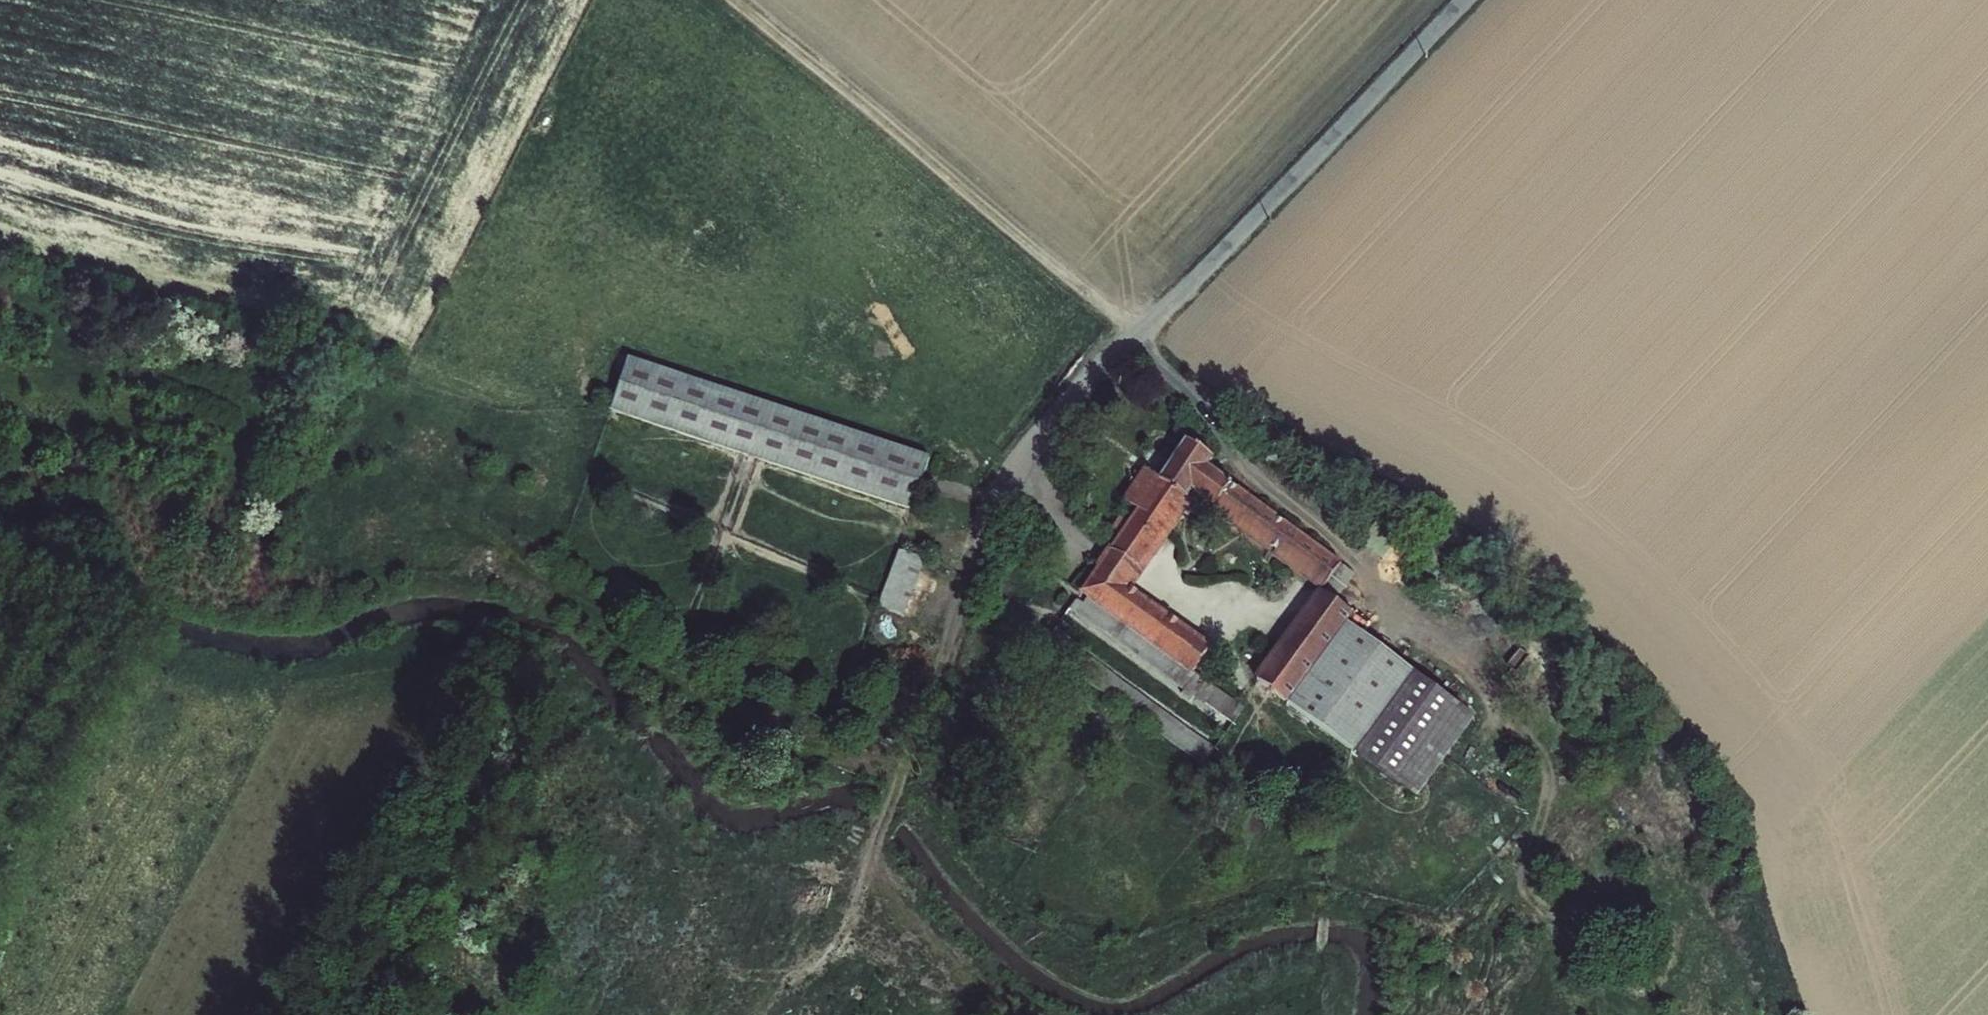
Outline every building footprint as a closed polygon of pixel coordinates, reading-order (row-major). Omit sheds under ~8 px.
[(610,410),(911,509),(930,455),(628,355),(610,410)] [(1188,488),(1317,586),(1333,563),(1204,463),(1210,454),(1186,437),(1158,474),(1144,464),(1120,497),(1135,509),(1080,590),(1187,668),(1205,643),(1125,582),(1188,488)] [(928,559),(900,550),(880,609),(908,618),(928,559)] [(1247,680),(1250,682),(1279,703),(1339,621),(1344,613),(1311,590),(1247,680)] [(1466,715),(1339,621),(1279,703),(1406,798),(1466,715)]
